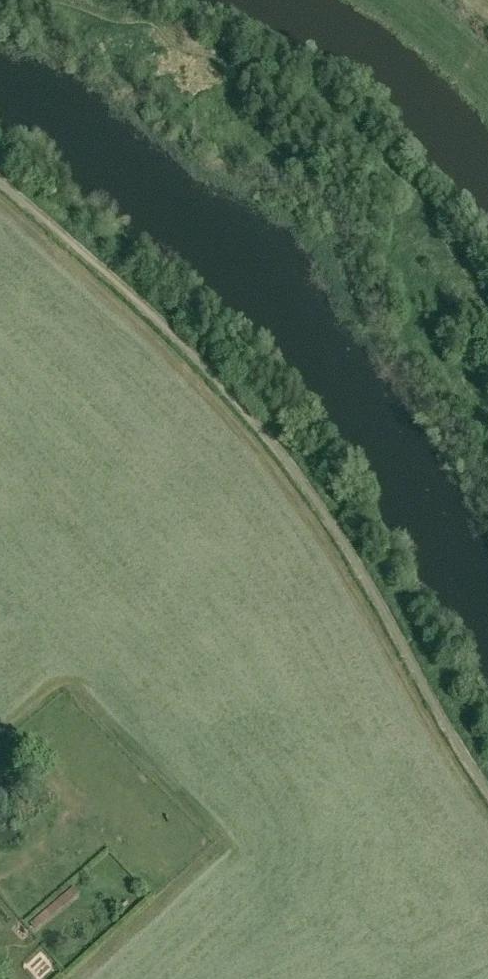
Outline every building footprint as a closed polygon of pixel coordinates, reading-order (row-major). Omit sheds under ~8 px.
[(27,923),(34,930),(78,894),(71,886),(27,923)]
